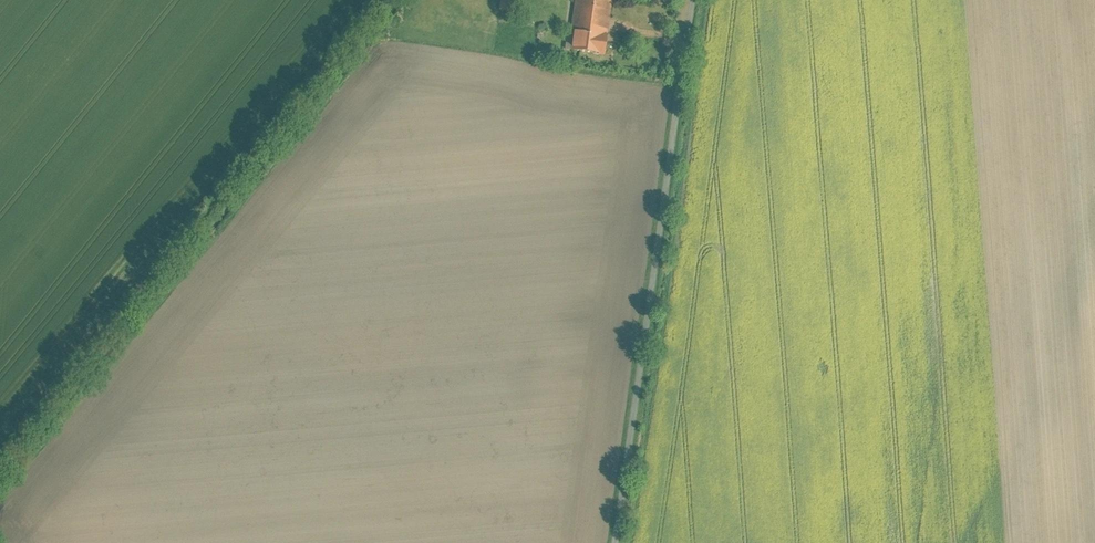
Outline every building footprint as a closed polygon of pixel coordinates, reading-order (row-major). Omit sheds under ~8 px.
[(502,10),(522,12),(524,0),(503,0),(502,10)] [(573,49),(607,54),(615,0),(577,0),(571,35),(575,36),(573,49)]
